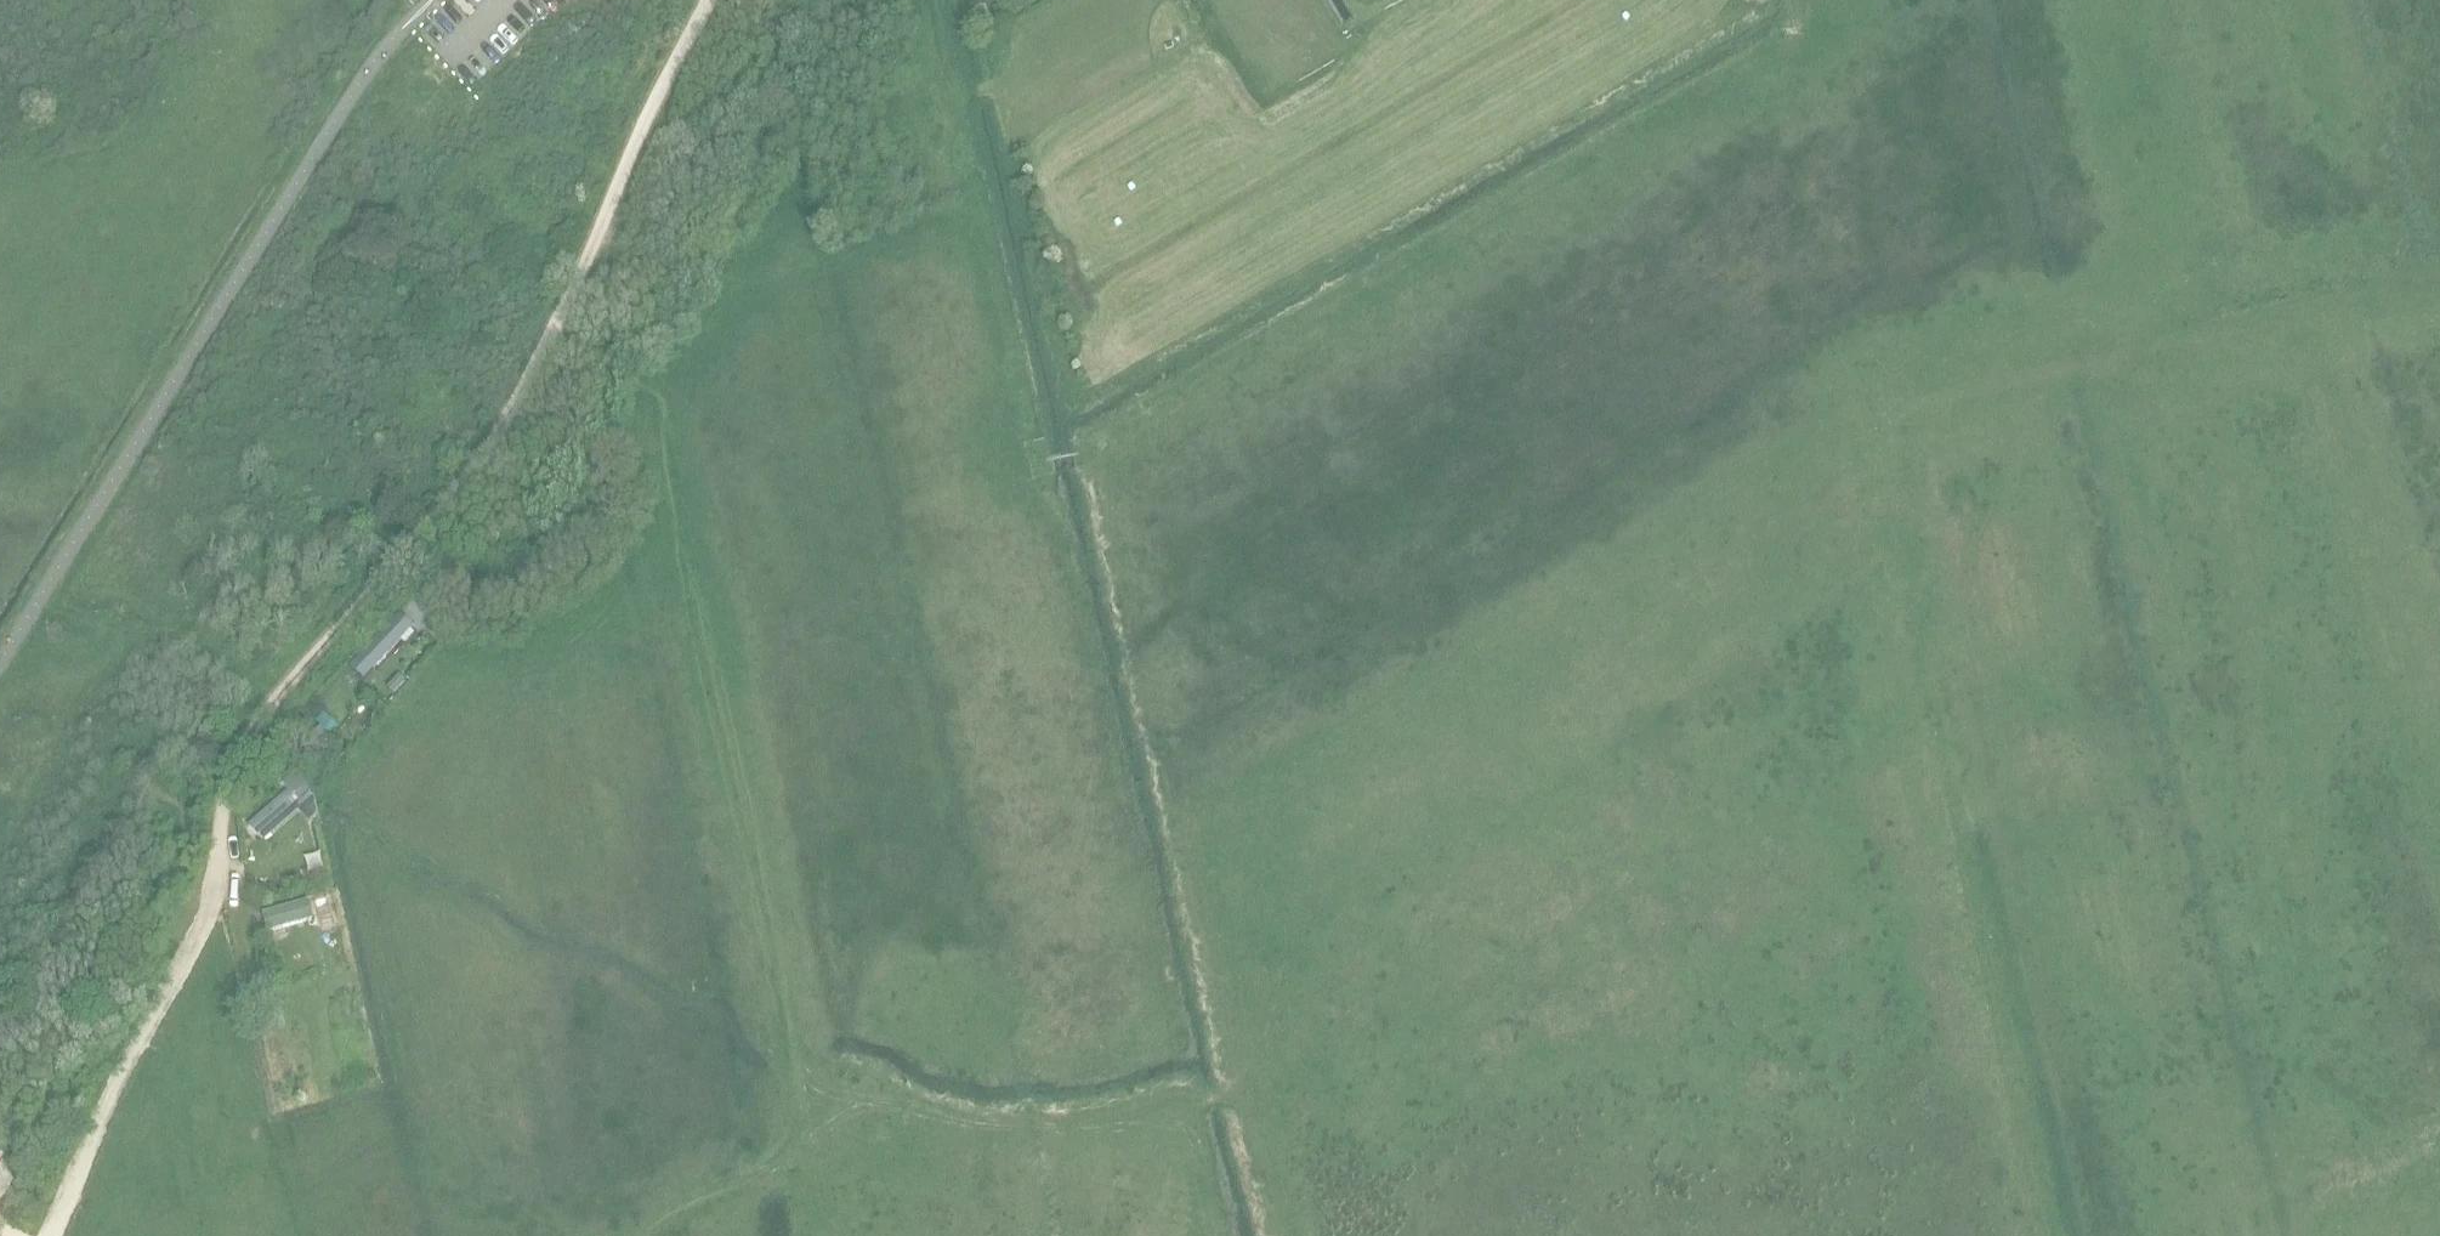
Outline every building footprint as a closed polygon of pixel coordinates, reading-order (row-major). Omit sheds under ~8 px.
[(975,9),(986,7),(984,0),(973,0),(975,9)] [(414,626),(401,613),(363,652),(376,665),(414,626)] [(324,714),(316,723),(330,737),(338,728),(324,714)] [(248,826),(259,838),(300,801),(289,789),(248,826)] [(261,915),(266,933),(314,920),(309,902),(261,915)]
